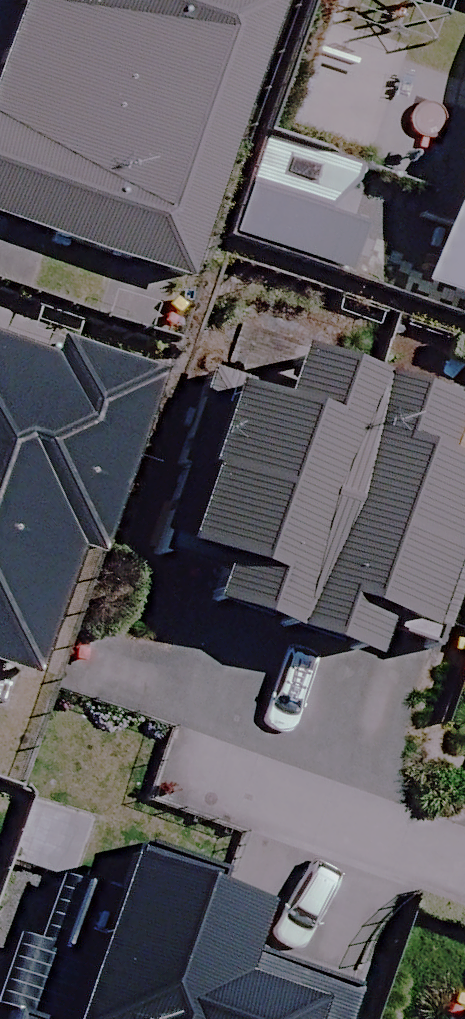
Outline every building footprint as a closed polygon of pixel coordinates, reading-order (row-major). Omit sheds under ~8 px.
[(7,52),(234,131),(280,0),(25,0),(7,52)] [(7,52),(0,71),(0,215),(182,278),(234,131),(7,52)] [(374,179),(266,141),(234,232),(343,270),(374,179)] [(424,288),(464,303),(464,172),(424,288)] [(295,630),(384,376),(243,327),(224,381),(219,379),(165,532),(231,555),(215,601),(295,630)] [(163,373),(67,340),(61,358),(0,337),(0,507),(79,535),(103,543),(163,373)] [(377,658),(392,614),(443,632),(464,570),(464,462),(448,456),(464,407),(464,404),(384,376),(295,630),(377,658)] [(0,507),(0,664),(30,674),(79,535),(0,507)] [(18,1018),(346,1018),(355,995),(253,958),(272,906),(135,857),(116,909),(64,891),(18,1018)]
